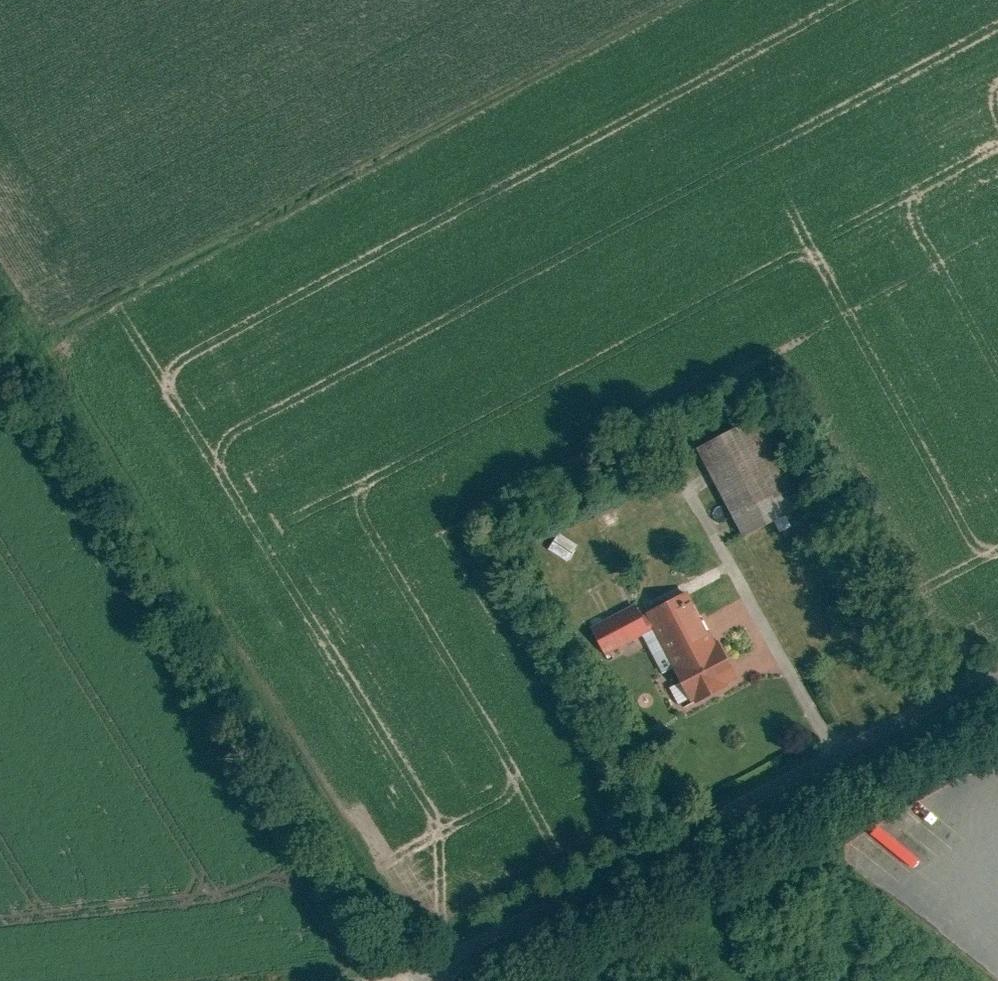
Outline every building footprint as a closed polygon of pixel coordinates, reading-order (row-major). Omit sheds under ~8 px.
[(739,534),(809,498),(762,408),(691,445),(739,534)] [(570,560),(581,544),(562,531),(551,548),(570,560)] [(716,638),(711,640),(683,587),(636,611),(632,602),(588,625),(603,654),(643,634),(662,671),(670,667),(688,702),(724,684),(723,680),(735,674),(716,638)] [(914,858),(920,851),(889,823),(882,831),(914,858)]
